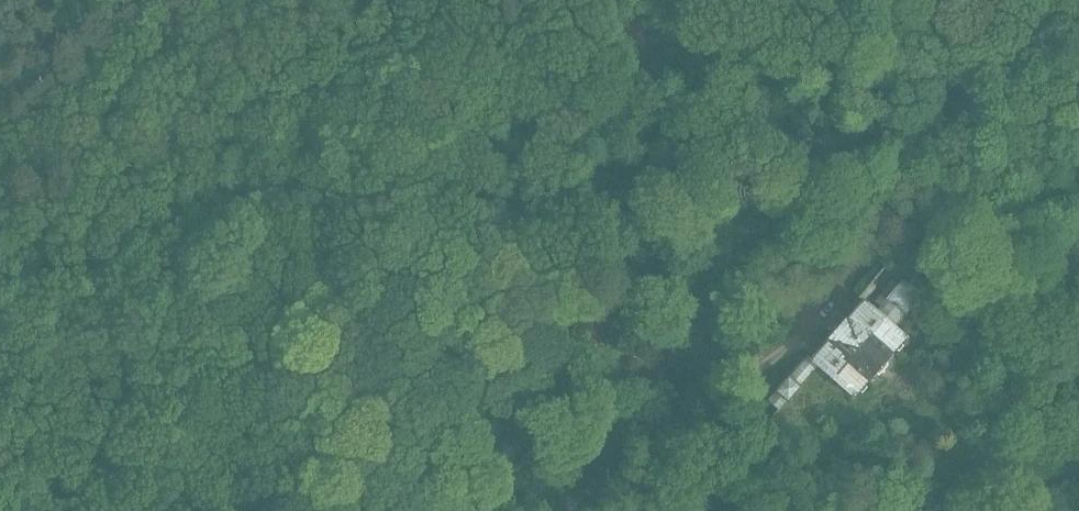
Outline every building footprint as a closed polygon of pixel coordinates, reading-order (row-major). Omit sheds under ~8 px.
[(860,298),(864,301),(866,302),(891,271),(886,267),(860,298)] [(906,314),(907,315),(922,298),(903,282),(898,288),(893,284),(872,308),(866,302),(864,301),(850,318),(850,317),(826,344),(827,344),(812,361),(808,357),(790,378),(790,377),(777,392),(778,393),(770,401),(780,410),(788,401),(789,402),(801,387),(801,386),(818,366),(856,399),(908,339),(895,327),(906,314)]
